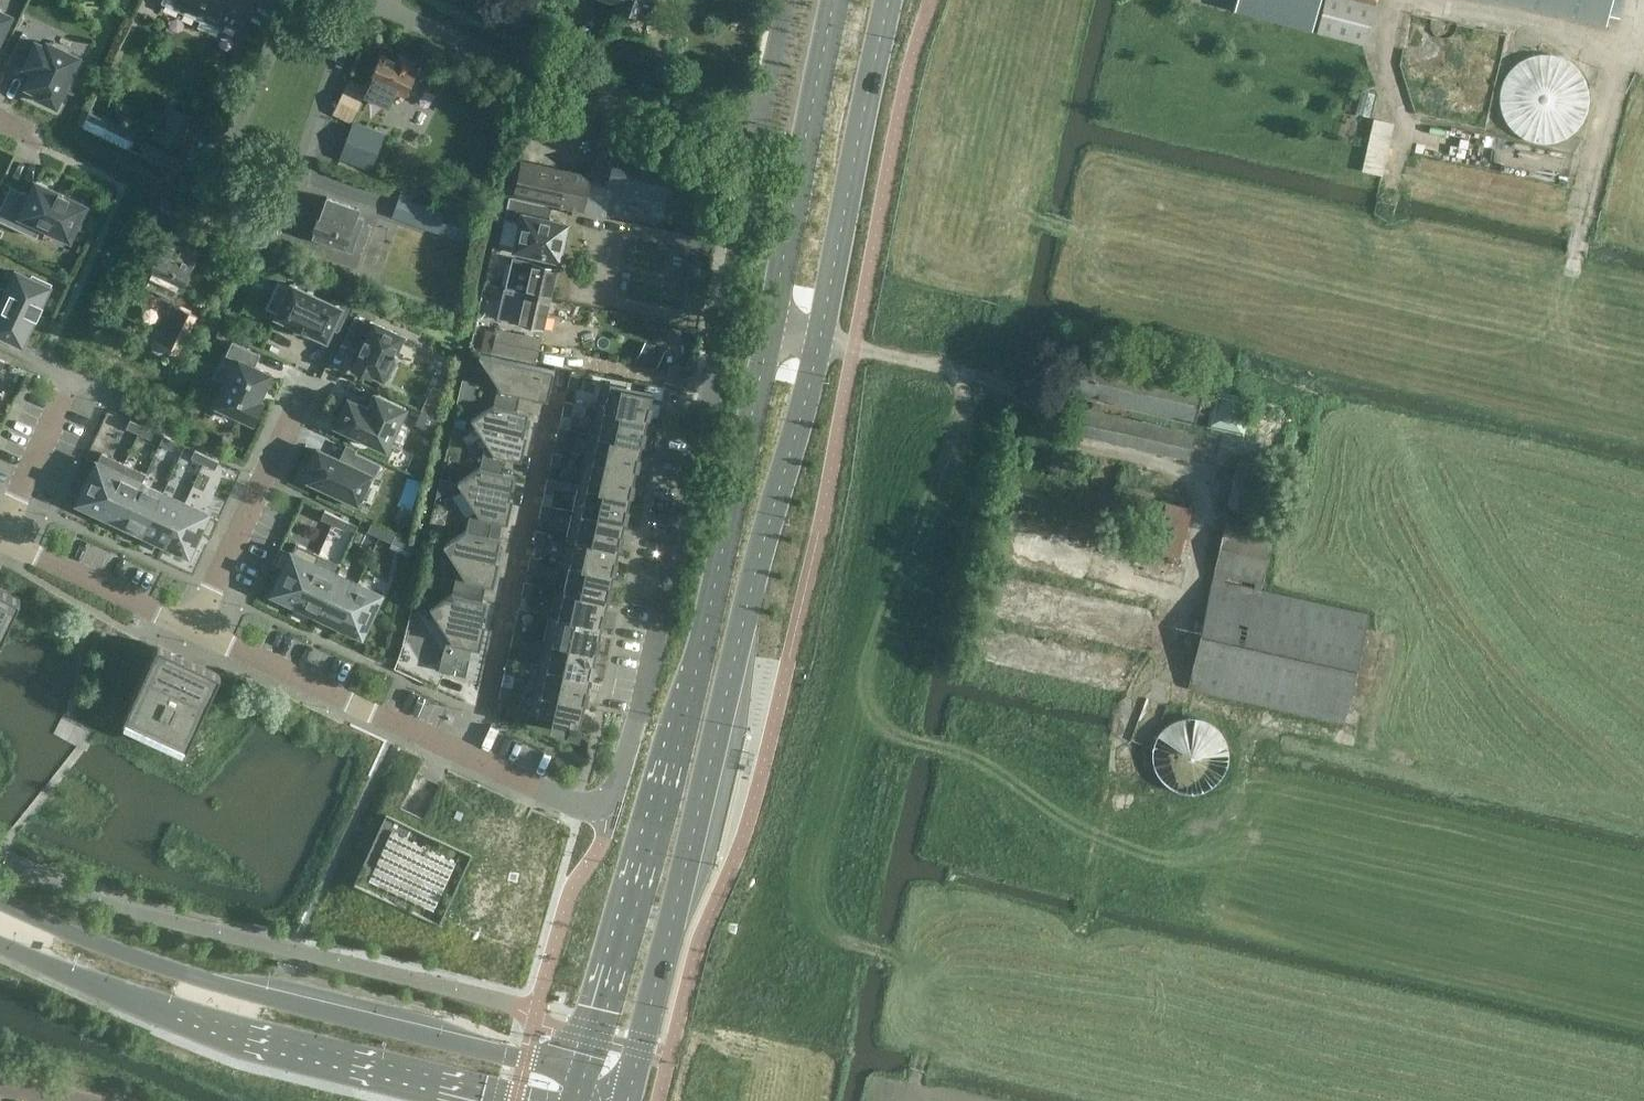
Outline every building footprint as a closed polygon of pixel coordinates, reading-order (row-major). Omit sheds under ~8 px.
[(239,26),(252,0),(164,0),(163,1),(222,28),(225,20),(239,26)] [(649,8),(651,0),(617,0),(615,6),(641,14),(644,7),(649,8)] [(1233,7),(1310,28),(1317,0),(1235,0),(1233,7)] [(1315,29),(1366,42),(1376,0),(1322,0),(1315,29)] [(1612,0),(1502,0),(1606,23),(1612,0)] [(10,15),(0,10),(0,38),(10,15)] [(56,104),(78,56),(47,42),(46,45),(22,34),(10,60),(26,67),(26,66),(34,70),(27,86),(40,92),(38,96),(56,104)] [(1578,121),(1580,118),(1581,117),(1582,114),(1584,110),(1585,107),(1585,105),(1586,103),(1586,100),(1586,98),(1586,95),(1586,90),(1585,88),(1585,86),(1584,83),(1583,80),(1582,77),(1581,76),(1580,73),(1578,71),(1575,67),(1572,64),(1569,62),(1565,59),(1561,56),(1557,55),(1552,53),(1548,52),(1544,52),(1541,52),(1537,52),(1532,53),(1530,54),(1526,55),(1522,57),(1519,58),(1515,61),(1511,65),(1509,67),(1505,72),(1504,74),(1503,76),(1501,80),(1500,82),(1499,85),(1499,88),(1498,90),(1498,93),(1498,98),(1498,102),(1499,106),(1500,110),(1501,113),(1503,116),(1505,120),(1507,123),(1509,126),(1512,128),(1514,131),(1517,133),(1521,135),(1525,137),(1528,138),(1532,139),(1535,140),(1539,140),(1543,140),(1547,140),(1551,139),(1554,139),(1557,138),(1561,136),(1564,135),(1567,133),(1570,130),(1573,127),(1576,125),(1578,121)] [(373,79),(365,94),(388,105),(396,89),(405,94),(417,69),(410,65),(412,60),(400,54),(397,61),(381,54),(370,77),(373,79)] [(195,122),(197,119),(169,105),(155,134),(183,147),(185,144),(184,143),(189,133),(190,133),(189,132),(194,122),(195,122)] [(85,106),(78,123),(127,147),(135,130),(85,106)] [(1374,115),(1367,167),(1388,170),(1395,118),(1374,115)] [(384,134),(353,122),(340,155),(372,167),(384,134)] [(140,153),(186,176),(192,164),(145,140),(140,153)] [(660,198),(669,163),(616,150),(607,186),(660,198)] [(515,190),(584,205),(590,175),(564,169),(564,170),(552,167),(553,166),(551,166),(551,167),(539,164),(539,163),(537,163),(537,164),(523,161),(523,160),(521,159),(515,190)] [(68,195),(69,193),(58,188),(57,190),(36,180),(31,192),(11,183),(0,206),(0,217),(37,234),(42,222),(69,235),(75,223),(79,225),(89,205),(68,195)] [(437,199),(425,194),(422,203),(409,198),(391,246),(417,255),(426,231),(437,235),(442,219),(432,215),(437,199)] [(549,219),(552,205),(509,195),(504,218),(521,222),(515,248),(558,258),(559,253),(564,249),(566,244),(568,239),(567,233),(565,228),(566,223),(549,219)] [(339,216),(320,209),(311,236),(344,248),(359,207),(344,202),(339,216)] [(180,289),(198,251),(184,244),(183,245),(167,237),(162,249),(159,248),(147,274),(180,289)] [(556,266),(534,262),(513,257),(506,288),(549,298),(556,266)] [(50,283),(32,275),(31,278),(17,271),(0,307),(0,338),(2,333),(22,342),(35,314),(36,315),(50,283)] [(338,327),(349,305),(333,298),(331,302),(291,283),(276,315),(326,338),(332,324),(338,327)] [(543,326),(549,298),(506,288),(500,315),(509,317),(509,319),(543,326)] [(151,342),(177,355),(197,315),(170,303),(151,342)] [(392,356),(402,335),(374,322),(373,324),(355,316),(344,340),(360,347),(359,349),(361,350),(353,367),(369,374),(371,371),(383,377),(383,376),(387,378),(396,358),(392,356)] [(536,358),(541,337),(498,328),(493,349),(536,358)] [(258,399),(270,373),(254,365),(260,353),(232,340),(226,354),(238,359),(217,404),(252,420),(261,400),(258,399)] [(645,341),(638,360),(658,367),(665,349),(645,341)] [(548,399),(554,369),(545,367),(479,352),(479,354),(500,387),(497,388),(494,403),(517,409),(520,393),(548,399)] [(1070,392),(1082,395),(1093,397),(1090,407),(1080,405),(1073,430),(1190,457),(1196,432),(1102,410),(1103,406),(1101,406),(1102,400),(1194,421),(1197,411),(1208,414),(1212,399),(1200,396),(1203,382),(1079,353),(1070,392)] [(580,375),(571,373),(570,373),(567,386),(577,389),(580,375)] [(462,379),(455,402),(471,406),(477,383),(462,379)] [(601,380),(595,407),(646,418),(652,391),(601,380)] [(1218,386),(1211,423),(1246,430),(1254,393),(1218,386)] [(386,449),(406,407),(374,392),(367,406),(347,397),(334,425),(386,449)] [(571,415),(574,402),(565,399),(562,413),(571,415)] [(528,411),(517,409),(494,403),(471,418),(490,447),(483,451),(480,466),(503,471),(506,456),(518,459),(523,433),(528,411)] [(641,444),(646,418),(595,407),(590,433),(641,444)] [(421,408),(418,418),(433,429),(438,417),(421,408)] [(138,432),(142,424),(130,419),(126,427),(138,432)] [(154,430),(142,424),(138,432),(150,438),(154,430)] [(565,441),(568,428),(559,425),(556,439),(565,441)] [(635,470),(641,444),(590,433),(584,459),(635,470)] [(176,440),(164,434),(160,442),(172,448),(176,440)] [(203,462),(207,454),(195,449),(191,457),(203,462)] [(310,467),(314,469),(309,479),(339,493),(337,498),(352,506),(355,500),(357,501),(370,475),(374,477),(381,463),(355,451),(349,463),(318,449),(310,467)] [(560,467),(562,453),(553,451),(550,465),(560,467)] [(219,460),(207,454),(203,462),(215,468),(219,460)] [(1277,467),(1240,458),(1229,505),(1267,515),(1277,467)] [(633,480),(635,470),(584,459),(578,484),(629,496),(633,480)] [(101,512),(119,472),(97,462),(88,481),(87,482),(88,482),(82,494),(81,494),(81,495),(82,495),(78,502),(101,512)] [(514,474),(503,471),(480,466),(457,481),(476,510),(469,514),(466,529),(489,534),(492,519),(504,521),(509,496),(514,474)] [(122,522),(141,482),(119,472),(101,512),(105,514),(106,515),(106,514),(118,520),(119,521),(119,520),(122,522)] [(554,493),(557,479),(547,477),(544,491),(554,493)] [(1164,500),(1152,497),(1154,490),(1118,481),(1108,525),(1143,533),(1140,546),(1179,556),(1191,507),(1164,500)] [(144,532),(163,492),(141,482),(122,522),(127,524),(126,525),(127,525),(128,524),(140,530),(139,531),(140,531),(144,532)] [(624,522),(629,496),(578,484),(572,510),(624,522)] [(166,542),(184,503),(163,492),(144,532),(148,534),(148,535),(149,535),(149,534),(161,540),(161,541),(162,541),(166,542)] [(210,536),(218,518),(184,503),(166,542),(188,553),(191,546),(192,546),(192,545),(191,545),(197,533),(198,533),(198,532),(199,530),(210,536)] [(548,519),(551,505),(542,503),(539,516),(548,519)] [(333,523),(337,515),(325,510),(321,517),(333,523)] [(618,547),(624,522),(572,510),(567,536),(618,547)] [(348,521),(337,515),(333,523),(345,529),(348,521)] [(379,536),(383,528),(371,522),(367,530),(379,536)] [(1213,577),(1206,608),(1189,687),(1345,722),(1368,612),(1351,608),(1261,588),(1273,533),(1226,522),(1214,577),(1213,577)] [(395,533),(383,528),(379,536),(391,541),(395,533)] [(500,537),(489,534),(466,529),(443,544),(462,573),(455,577),(452,592),(482,599),(486,583),(490,584),(496,559),(500,537)] [(542,544),(545,531),(536,529),(533,542),(542,544)] [(612,573),(618,547),(567,536),(561,562),(612,573)] [(314,563),(315,564),(320,554),(296,543),(292,552),(280,547),(272,564),(284,570),(283,572),(282,572),(283,573),(277,585),(276,585),(276,586),(273,592),(296,603),(314,563)] [(537,570),(540,557),(530,555),(527,568),(537,570)] [(607,599),(612,573),(561,562),(561,563),(569,565),(564,590),(607,599)] [(336,573),(315,564),(314,563),(296,603),(300,605),(301,606),(301,605),(313,611),(313,612),(314,611),(317,613),(336,573)] [(339,623),(357,583),(336,573),(317,613),(321,615),(322,616),(322,615),(335,621),(334,621),(335,622),(335,621),(339,623)] [(531,596),(534,583),(525,581),(522,594),(531,596)] [(380,594),(357,583),(339,623),(361,634),(364,627),(365,627),(365,626),(364,626),(370,614),(371,614),(371,613),(380,594)] [(20,596),(0,587),(0,640),(7,624),(20,596)] [(601,625),(607,599),(564,590),(558,615),(550,613),(550,614),(601,625)] [(487,600),(482,599),(452,592),(429,607),(431,608),(452,642),(459,643),(476,647),(482,622),(487,600)] [(525,622),(528,609),(519,607),(516,620),(525,622)] [(595,651),(601,625),(550,614),(544,640),(595,651)] [(520,648),(523,635),(513,632),(510,646),(520,648)] [(589,677),(595,651),(544,640),(538,665),(589,677)] [(186,746),(216,682),(220,673),(158,643),(153,653),(124,717),(125,717),(185,745),(186,746)] [(465,675),(469,658),(442,652),(438,669),(465,675)] [(514,674),(517,660),(507,658),(504,672),(514,674)] [(584,703),(589,677),(538,665),(533,691),(584,703)] [(511,687),(502,684),(499,698),(508,700),(511,687)] [(577,734),(584,703),(533,691),(528,711),(551,722),(549,728),(577,734)] [(1221,761),(1222,753),(1222,746),(1221,743),(1220,738),(1217,731),(1212,725),(1206,720),(1199,716),(1192,714),(1184,713),(1177,713),(1169,715),(1162,719),(1156,723),(1153,727),(1151,729),(1147,736),(1145,743),(1144,751),(1144,758),(1146,766),(1149,773),(1154,779),(1160,784),(1167,788),(1174,790),(1182,791),(1189,791),(1197,789),(1204,785),(1210,781),(1215,775),(1219,768),(1221,761)] [(472,854),(412,826),(396,819),(408,791),(394,785),(381,813),(386,815),(363,864),(354,884),(439,924),(472,854)]
